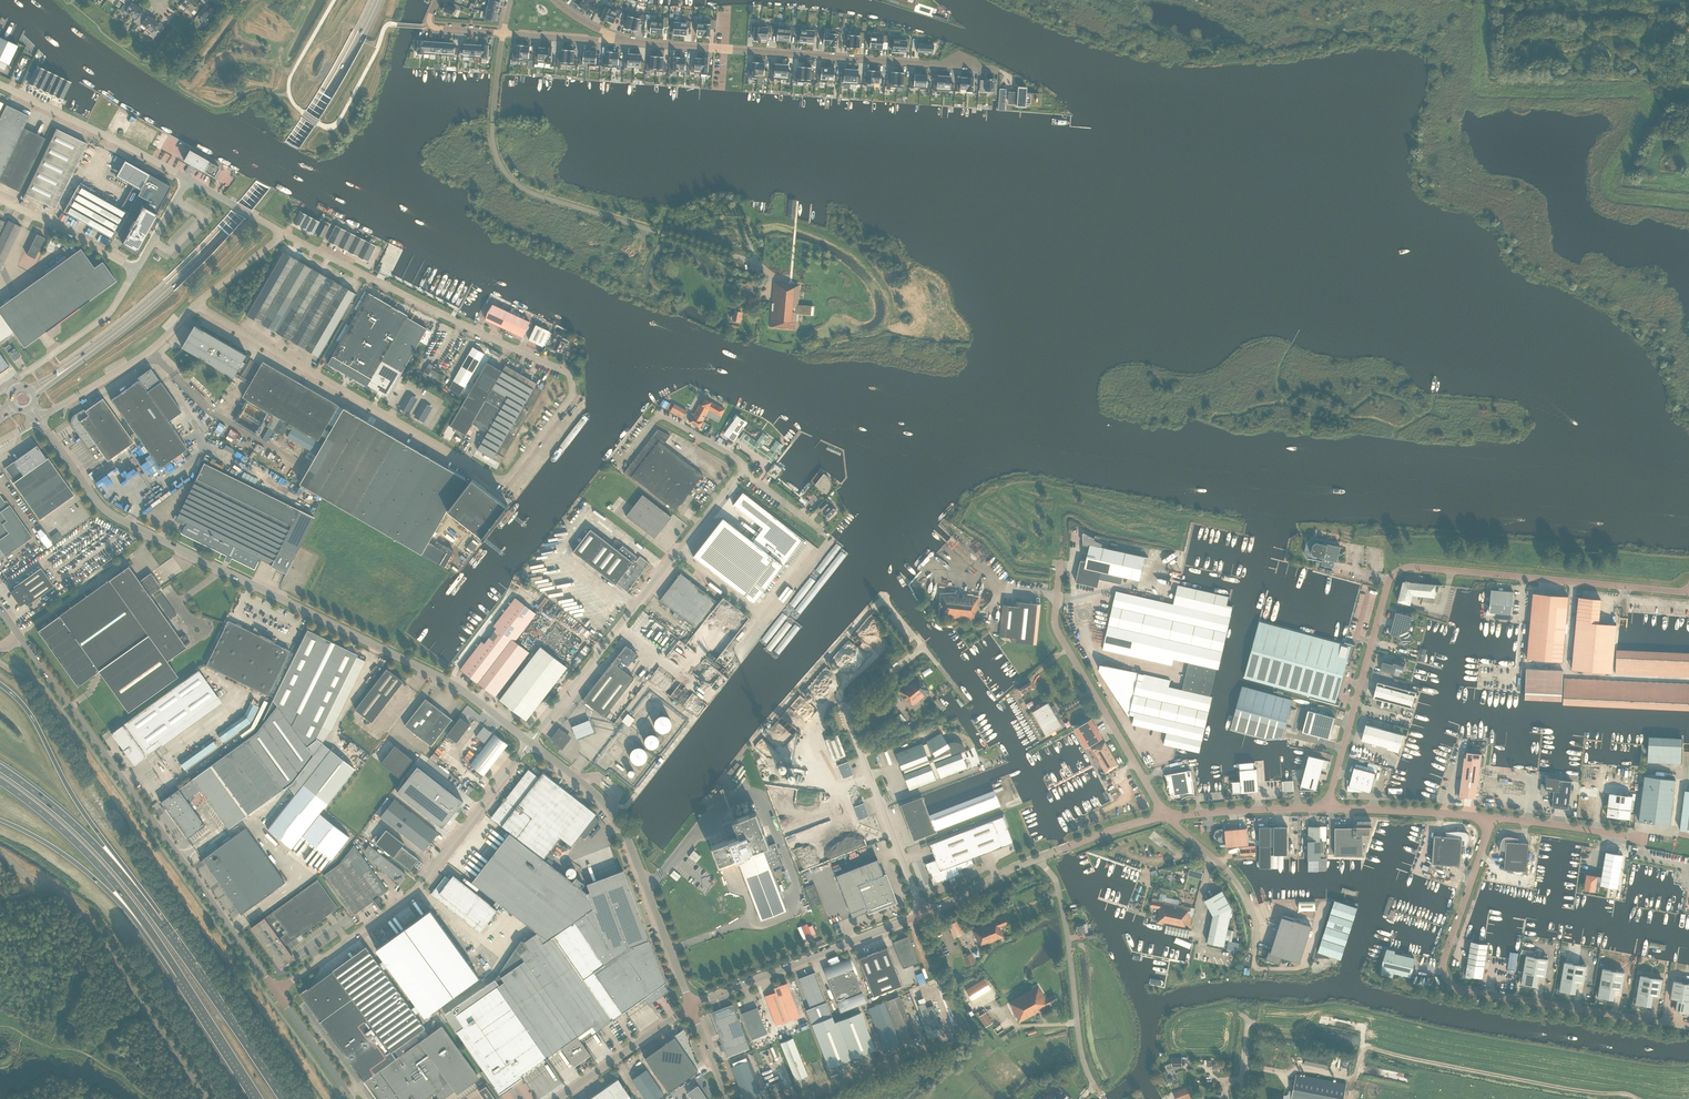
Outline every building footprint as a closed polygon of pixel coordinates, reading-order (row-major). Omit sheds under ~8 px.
[(130,15),(137,6),(135,4),(134,5),(131,3),(133,1),(134,0),(127,0),(119,10),(123,13),(125,11),(130,15)] [(179,0),(181,2),(180,4),(185,8),(192,0),(179,0)] [(185,8),(191,13),(193,10),(196,12),(202,4),(199,2),(197,4),(194,2),(195,1),(194,0),(192,0),(185,8)] [(485,4),(485,5),(488,6),(499,8),(499,7),(499,6),(499,5),(500,3),(500,2),(492,0),(486,0),(486,1),(486,3),(485,4)] [(578,5),(586,11),(589,7),(590,8),(590,9),(593,11),(598,5),(592,1),(593,0),(582,0),(578,5)] [(445,3),(442,11),(454,16),(457,9),(458,10),(460,6),(454,3),(452,7),(445,3)] [(606,5),(603,4),(601,10),(604,12),(601,19),(607,21),(612,7),(607,5),(606,5)] [(136,24),(146,11),(144,9),(142,11),(139,9),(139,8),(137,6),(130,15),(135,19),(133,22),(136,24)] [(209,13),(205,10),(207,8),(204,6),(198,14),(194,19),(197,22),(199,19),(204,23),(207,25),(211,19),(209,17),(212,14),(209,12),(209,13)] [(498,10),(498,9),(499,8),(488,6),(488,7),(487,8),(487,9),(487,10),(487,12),(497,14),(498,13),(498,12),(498,11),(498,10)] [(619,10),(612,7),(607,21),(613,23),(616,17),(619,18),(622,10),(619,9),(619,10)] [(146,28),(153,19),(151,17),(150,18),(147,16),(149,14),(146,11),(136,24),(139,27),(141,24),(146,28)] [(483,17),(482,18),(496,21),(496,18),(497,18),(497,17),(497,14),(487,12),(484,11),(484,12),(483,13),(483,14),(483,15),(483,17)] [(629,12),(625,11),(623,20),(626,20),(624,28),(631,30),(635,15),(628,13),(629,12)] [(641,16),(635,15),(631,30),(637,31),(639,24),(643,24),(645,15),(641,14),(641,16)] [(664,19),(657,19),(656,34),(663,34),(663,27),(667,27),(668,18),(664,17),(664,19)] [(651,19),(647,19),(647,28),(650,29),(650,33),(656,34),(657,19),(651,18),(651,19)] [(698,18),(694,18),(694,28),(697,28),(696,35),(703,36),(704,21),(698,20),(698,18)] [(153,19),(146,28),(151,32),(154,30),(156,32),(162,24),(160,22),(158,24),(155,22),(155,21),(153,19)] [(710,21),(704,21),(703,36),(710,37),(710,29),(714,29),(714,20),(711,19),(710,21)] [(674,20),(671,20),(670,27),(674,27),(673,34),(680,35),(681,20),(674,20)] [(687,20),(681,20),(680,35),(686,35),(687,28),(690,28),(691,21),(687,21),(687,20)] [(760,40),(760,39),(761,24),(755,24),(755,23),(751,23),(751,31),(754,32),(753,39),(760,40)] [(761,24),(760,39),(767,40),(767,32),(771,33),(771,26),(768,25),(761,24)] [(783,41),(784,26),(778,26),(774,26),(774,33),(777,33),(777,40),(783,41)] [(784,26),(783,41),(790,41),(790,34),(794,34),(794,27),(791,27),(784,26)] [(800,42),(807,42),(807,30),(801,30),(801,28),(798,28),(797,35),(800,35),(800,42)] [(807,30),(807,42),(813,43),(814,36),(817,36),(817,29),(814,29),(814,31),(807,30)] [(823,45),(829,45),(830,33),(824,33),(824,31),(821,31),(820,38),(824,38),(823,45)] [(829,45),(829,46),(836,47),(837,39),(840,39),(841,32),(837,32),(837,31),(830,31),(830,33),(829,45)] [(846,47),(852,48),(854,34),(847,33),(848,31),(844,31),(843,39),(847,40),(846,47)] [(854,34),(852,48),(859,48),(859,40),(863,41),(864,32),(860,32),(860,33),(854,32),(854,34)] [(870,48),(876,49),(877,35),(871,35),(871,34),(867,34),(867,41),(870,41),(870,48)] [(877,35),(876,49),(883,49),(883,42),(887,42),(887,35),(883,35),(883,36),(877,35)] [(18,45),(0,37),(0,68),(4,70),(7,65),(8,65),(18,45)] [(893,52),(899,52),(900,38),(894,37),(894,38),(890,37),(890,44),(893,45),(893,52)] [(900,38),(899,52),(906,53),(906,46),(910,46),(910,39),(907,39),(907,38),(900,38)] [(424,55),(424,54),(425,41),(418,40),(418,44),(414,44),(414,51),(417,51),(417,54),(424,55)] [(457,54),(458,47),(454,47),(455,43),(448,43),(447,56),(454,56),(454,54),(457,54)] [(934,45),(918,43),(918,44),(917,52),(933,54),(933,53),(932,53),(933,45),(934,45)] [(469,57),(470,45),(464,44),(464,48),(460,48),(460,55),(463,55),(463,57),(469,57)] [(488,45),(482,45),(481,58),(481,59),(487,59),(488,56),(491,56),(492,49),(488,49),(488,45)] [(523,45),(517,45),(516,53),(513,53),(512,61),(516,61),(522,61),(523,45)] [(530,46),(523,46),(523,45),(522,61),(529,61),(529,60),(532,61),(533,54),(529,53),(530,46)] [(545,48),(539,48),(538,55),(535,55),(534,64),(538,64),(538,62),(544,63),(544,64),(545,47),(545,48)] [(552,48),(545,47),(544,64),(551,64),(550,66),(554,66),(555,57),(551,56),(552,48)] [(568,50),(561,49),(561,57),(557,57),(556,67),(560,67),(560,65),(567,65),(568,50)] [(574,50),(568,50),(567,65),(573,66),(573,65),(577,65),(577,58),(574,58),(574,50)] [(590,51),(584,51),(583,58),(580,57),(579,64),(583,65),(583,63),(589,63),(589,66),(590,51)] [(597,52),(590,51),(589,66),(596,66),(599,66),(600,59),(596,59),(597,52)] [(613,52),(606,51),(605,58),(602,58),(601,66),(605,67),(611,68),(613,52)] [(613,52),(611,68),(612,68),(612,67),(618,67),(618,70),(621,70),(622,60),(619,60),(619,53),(613,52)] [(635,54),(628,54),(628,61),(624,61),(624,68),(627,68),(628,66),(634,66),(634,68),(635,54)] [(641,55),(635,54),(634,68),(640,68),(640,72),(644,72),(644,62),(641,62),(641,55)] [(657,56),(651,56),(650,64),(646,63),(646,70),(650,71),(650,70),(656,70),(656,72),(657,56)] [(664,57),(657,56),(656,72),(663,72),(666,72),(667,65),(663,65),(664,57)] [(679,57),(673,57),(672,64),(669,64),(668,73),(672,74),(672,71),(678,72),(679,57)] [(680,57),(679,57),(678,72),(679,72),(679,71),(685,72),(688,73),(689,66),(686,65),(686,58),(680,58),(680,57)] [(702,59),(695,58),(695,65),(691,65),(691,72),(694,72),(694,73),(701,73),(700,74),(701,74),(702,58),(702,59)] [(709,59),(702,58),(701,74),(707,74),(707,75),(711,76),(711,67),(708,67),(709,59)] [(759,62),(752,62),(751,70),(748,70),(748,73),(745,73),(745,78),(747,78),(747,77),(751,77),(751,78),(757,78),(758,78),(759,63),(759,62)] [(765,63),(759,63),(758,78),(764,78),(767,78),(768,71),(764,71),(765,63)] [(780,79),(782,65),(775,64),(774,71),(771,71),(770,81),(774,81),(774,79),(780,79)] [(1630,75),(1638,72),(1635,64),(1627,68),(1630,75)] [(788,65),(782,65),(780,79),(787,80),(787,82),(790,82),(791,72),(788,72),(788,65)] [(71,82),(37,66),(28,83),(63,99),(71,82)] [(804,82),(805,67),(798,66),(798,74),(794,74),(794,81),(797,81),(797,82),(804,82)] [(811,67),(805,67),(804,82),(810,83),(810,82),(814,82),(814,73),(811,72),(811,67)] [(827,81),(828,68),(821,67),(821,72),(818,72),(817,81),(820,82),(827,83),(827,81)] [(835,68),(828,68),(827,81),(833,82),(833,83),(837,83),(837,76),(834,76),(835,68)] [(850,84),(851,70),(845,69),(844,76),(841,76),(840,86),(843,86),(844,84),(850,84)] [(858,70),(851,70),(850,84),(857,85),(857,84),(860,84),(861,78),(857,77),(858,70)] [(874,83),(875,71),(868,70),(867,78),(864,78),(863,85),(867,86),(867,83),(874,84),(874,83)] [(881,72),(875,71),(874,83),(880,84),(880,86),(883,86),(884,79),(880,79),(881,72)] [(897,88),(898,72),(891,72),(891,79),(887,79),(886,89),(890,89),(890,87),(897,88)] [(904,73),(898,72),(897,88),(903,88),(903,87),(907,87),(907,78),(904,78),(904,73)] [(920,88),(921,74),(914,74),(914,81),(910,81),(910,88),(914,88),(920,88)] [(928,75),(921,74),(920,88),(920,89),(926,90),(927,89),(930,89),(930,82),(927,82),(928,75)] [(943,91),(944,76),(937,76),(936,83),(934,83),(933,91),(937,91),(937,90),(943,91)] [(951,77),(944,76),(943,91),(950,91),(953,91),(954,84),(950,84),(951,77)] [(966,90),(967,78),(961,77),(960,85),(957,84),(956,91),(960,92),(960,90),(966,90)] [(967,78),(966,90),(966,91),(973,91),(973,93),(976,93),(977,85),(973,85),(974,78),(967,77),(967,78)] [(994,84),(994,79),(990,79),(989,79),(986,79),(986,82),(984,81),(984,80),(980,80),(979,91),(980,88),(985,89),(985,91),(993,91),(994,89),(995,89),(995,84),(994,84)] [(1018,94),(1011,94),(1010,103),(1017,103),(1017,106),(1018,106),(1025,106),(1025,107),(1026,107),(1026,106),(1027,101),(1031,101),(1031,104),(1037,105),(1037,95),(1027,95),(1027,88),(1027,87),(1027,88),(1022,88),(1022,87),(1019,87),(1018,94)] [(1001,89),(1000,89),(999,110),(1005,111),(1007,89),(1006,89),(1006,90),(1001,89)] [(45,139),(23,128),(29,116),(6,105),(0,118),(0,182),(19,192),(45,139)] [(152,127),(108,105),(105,110),(96,106),(94,111),(102,116),(101,117),(108,121),(110,117),(114,120),(112,123),(146,140),(152,127)] [(41,161),(25,194),(55,209),(86,143),(56,129),(45,152),(42,150),(38,160),(41,161)] [(214,177),(219,167),(189,150),(184,159),(214,177)] [(124,160),(115,177),(133,186),(124,203),(135,209),(153,219),(171,187),(124,160)] [(78,184),(63,211),(114,240),(127,216),(131,208),(135,210),(135,209),(124,203),(121,208),(79,185),(79,184),(78,184)] [(793,205),(792,222),(802,223),(803,205),(793,205)] [(130,229),(122,243),(136,251),(144,237),(144,236),(146,232),(145,232),(153,219),(135,209),(135,210),(137,211),(138,211),(129,228),(130,229)] [(313,234),(320,222),(300,211),(294,223),(313,234)] [(0,220),(0,270),(21,227),(8,220),(7,223),(0,220)] [(324,237),(329,227),(322,223),(317,233),(324,237)] [(368,261),(376,246),(336,226),(328,241),(368,261)] [(35,259),(45,238),(37,234),(27,255),(35,259)] [(0,307),(0,314),(13,333),(24,347),(116,281),(102,262),(94,268),(80,249),(0,307)] [(319,357),(356,294),(283,252),(247,315),(319,357)] [(774,283),(770,327),(777,327),(789,328),(794,329),(795,321),(796,322),(796,321),(794,321),(795,312),(811,313),(811,307),(792,305),(793,288),(789,287),(789,284),(774,283)] [(337,347),(328,364),(367,386),(368,385),(388,396),(427,329),(407,317),(408,315),(369,293),(365,291),(360,300),(355,308),(359,310),(341,342),(340,342),(340,343),(338,341),(335,346),(337,347)] [(745,306),(751,307),(752,304),(755,305),(756,297),(749,295),(748,300),(746,300),(745,306)] [(513,312),(501,307),(499,312),(492,308),(487,319),(523,335),(528,325),(511,317),(513,312)] [(741,312),(741,309),(736,308),(735,311),(734,315),(732,315),(731,315),(730,316),(730,317),(731,319),(732,320),(733,320),(740,322),(742,312),(741,312)] [(13,333),(0,314),(0,342),(13,333)] [(715,326),(717,321),(709,317),(707,322),(715,326)] [(243,368),(246,363),(244,361),(247,355),(195,325),(182,348),(234,378),(235,376),(250,385),(243,397),(323,443),(300,484),(445,567),(454,551),(443,545),(441,549),(429,542),(447,510),(482,537),(481,538),(483,539),(509,506),(507,505),(472,479),(469,482),(465,479),(344,408),(327,438),(322,435),(339,405),(263,362),(251,382),(236,374),(240,367),(243,368)] [(529,340),(543,346),(544,345),(546,346),(549,340),(552,334),(549,332),(550,331),(536,325),(529,340)] [(549,340),(546,346),(545,348),(552,350),(552,348),(561,352),(561,351),(566,353),(570,345),(558,340),(560,337),(553,334),(550,341),(549,340)] [(461,393),(465,387),(484,354),(473,347),(453,380),(450,386),(461,393)] [(14,361),(20,357),(14,349),(8,353),(14,361)] [(9,366),(0,354),(0,373),(9,366)] [(502,371),(487,362),(450,426),(465,435),(472,424),(483,429),(479,435),(484,438),(477,450),(500,463),(504,457),(503,457),(542,390),(535,386),(537,383),(506,365),(502,371)] [(441,377),(438,375),(439,373),(427,366),(421,375),(429,380),(431,377),(439,381),(437,383),(440,385),(444,379),(441,377)] [(160,382),(150,368),(137,378),(138,380),(111,400),(159,468),(187,448),(168,421),(181,412),(160,382)] [(115,416),(102,398),(85,411),(84,409),(74,414),(73,415),(73,416),(72,417),(71,418),(71,420),(71,421),(71,422),(71,423),(71,424),(72,426),(72,427),(79,437),(78,437),(75,439),(77,442),(80,439),(80,438),(88,449),(95,444),(107,461),(134,442),(115,416)] [(693,414),(689,422),(699,428),(703,421),(706,415),(718,421),(724,409),(705,398),(699,408),(698,407),(694,415),(693,414)] [(682,419),(687,410),(674,403),(670,411),(682,419)] [(742,418),(737,415),(737,417),(736,416),(723,433),(730,438),(735,430),(736,431),(741,424),(740,423),(742,420),(741,420),(742,418)] [(222,432),(226,425),(220,422),(216,429),(222,432)] [(226,439),(232,441),(233,438),(238,440),(241,433),(231,429),(226,439)] [(675,511),(703,475),(663,444),(670,436),(658,429),(624,473),(635,481),(636,480),(675,511)] [(755,443),(754,442),(755,440),(744,432),(739,439),(771,462),(783,446),(776,441),(769,451),(768,451),(767,452),(761,447),(768,437),(762,433),(755,443)] [(237,460),(241,453),(219,441),(215,447),(237,460)] [(687,450),(690,446),(681,441),(678,446),(682,449),(683,447),(687,450)] [(46,459),(36,445),(4,468),(14,482),(13,483),(39,520),(74,495),(48,458),(46,459)] [(181,533),(226,555),(231,558),(254,569),(259,559),(271,565),(271,566),(286,573),(314,517),(204,463),(177,516),(175,515),(173,519),(175,520),(175,521),(182,524),(183,522),(186,523),(181,533)] [(260,463),(257,467),(269,474),(272,470),(260,463)] [(775,479),(782,469),(774,463),(767,473),(775,479)] [(113,479),(123,473),(119,467),(109,473),(113,479)] [(826,494),(829,490),(830,489),(830,488),(831,487),(831,486),(831,485),(831,484),(831,483),(831,482),(831,481),(830,480),(830,479),(829,478),(829,477),(828,477),(828,476),(824,473),(815,485),(826,494)] [(723,518),(693,556),(753,603),(803,539),(743,492),(733,505),(763,528),(752,541),(723,518)] [(654,538),(671,517),(643,494),(626,516),(654,538)] [(0,495),(0,560),(32,537),(6,500),(4,502),(0,495)] [(822,511),(823,510),(829,505),(825,501),(819,507),(822,511)] [(829,505),(823,510),(824,512),(823,512),(828,518),(836,511),(831,505),(830,506),(829,505)] [(618,551),(590,529),(574,551),(616,584),(616,583),(627,592),(649,563),(640,556),(637,560),(637,561),(636,562),(634,560),(633,562),(632,562),(636,557),(623,546),(618,551)] [(446,530),(443,535),(454,544),(457,539),(446,530)] [(1104,545),(1098,542),(1099,541),(1084,533),(1083,533),(1083,545),(1090,546),(1087,560),(1081,559),(1076,582),(1098,587),(1100,579),(1121,584),(1123,577),(1139,580),(1145,557),(1101,547),(1102,544),(1104,545)] [(1314,538),(1312,538),(1312,539),(1311,538),(1308,541),(1307,541),(1307,542),(1305,551),(1305,552),(1305,553),(1307,557),(1308,557),(1308,558),(1309,558),(1322,561),(1321,565),(1333,568),(1334,561),(1337,562),(1341,547),(1335,545),(1336,545),(1334,543),(1314,538)] [(139,581),(128,566),(59,616),(55,611),(49,616),(52,620),(38,631),(77,686),(98,671),(127,712),(177,676),(166,661),(186,647),(185,646),(190,642),(185,635),(180,639),(149,596),(159,589),(148,575),(139,581)] [(26,606),(54,586),(41,568),(13,587),(14,589),(10,592),(20,606),(24,603),(26,606)] [(695,628),(716,601),(680,573),(660,600),(695,628)] [(1411,582),(1408,582),(1408,581),(1405,580),(1405,582),(1403,582),(1402,585),(1398,601),(1399,602),(1397,608),(1411,612),(1412,605),(1410,605),(1412,597),(1413,597),(1414,597),(1414,596),(1415,595),(1434,597),(1435,591),(1436,591),(1437,591),(1438,590),(1437,589),(1436,588),(1435,588),(1436,585),(1443,586),(1443,585),(1413,583),(1411,582)] [(1227,605),(1228,597),(1178,585),(1174,604),(1230,617),(1233,606),(1227,605)] [(1512,614),(1514,592),(1491,590),(1489,612),(1512,614)] [(1174,604),(1116,591),(1103,650),(1172,665),(1174,659),(1189,662),(1182,690),(1169,687),(1170,680),(1138,673),(1129,716),(1134,717),(1132,725),(1166,732),(1164,744),(1172,746),(1176,747),(1199,752),(1202,740),(1230,617),(1174,604)] [(170,619),(176,614),(161,592),(154,597),(170,619)] [(1562,662),(1568,596),(1533,593),(1527,658),(1562,662)] [(976,615),(978,598),(942,594),(940,617),(974,621),(975,615),(976,615)] [(1612,673),(1616,625),(1599,623),(1601,600),(1594,599),(1576,597),(1578,598),(1572,669),(1612,673)] [(497,628),(511,639),(515,641),(536,614),(515,598),(494,626),(497,628)] [(1036,644),(1040,604),(1015,601),(1015,606),(1004,605),(1001,636),(1012,637),(1011,642),(1036,644)] [(720,604),(716,609),(726,618),(730,612),(720,604)] [(1413,640),(1407,630),(1409,629),(1412,617),(1396,612),(1390,634),(1397,636),(1399,635),(1405,645),(1413,640)] [(258,635),(228,620),(206,665),(268,696),(290,651),(274,643),(275,640),(268,636),(260,632),(258,635)] [(1252,650),(1343,674),(1346,664),(1350,666),(1351,660),(1352,660),(1353,658),(1352,657),(1355,644),(1345,641),(1344,644),(1260,621),(1252,650)] [(478,683),(511,639),(497,628),(494,626),(460,669),(478,683)] [(228,829),(292,782),(312,755),(306,747),(315,739),(357,655),(307,630),(273,700),(277,706),(256,732),(192,779),(178,789),(160,802),(187,838),(204,825),(186,800),(189,797),(191,800),(194,796),(193,795),(200,790),(228,829)] [(529,652),(515,641),(511,639),(478,683),(495,696),(529,652)] [(612,662),(613,662),(617,666),(621,661),(628,666),(637,654),(625,645),(622,650),(620,652),(612,662)] [(526,720),(567,667),(540,647),(499,700),(526,720)] [(1336,700),(1343,674),(1252,650),(1244,678),(1274,686),(1310,696),(1310,699),(1339,707),(1340,701),(1336,700)] [(1615,674),(1688,677),(1688,653),(1616,650),(1615,674)] [(1403,669),(1405,662),(1394,659),(1394,663),(1383,660),(1380,670),(1394,674),(1396,667),(1403,669)] [(604,717),(634,679),(617,666),(613,662),(583,700),(604,717)] [(1129,716),(1138,673),(1106,665),(1099,670),(1128,716),(1129,716)] [(372,722),(403,682),(387,669),(356,709),(372,722)] [(1526,677),(1525,699),(1562,701),(1562,685),(1563,670),(1526,669),(1526,677)] [(134,765),(162,745),(159,740),(218,698),(199,671),(111,733),(134,765)] [(912,705),(924,696),(924,695),(929,691),(918,677),(899,691),(908,702),(909,701),(912,705)] [(1021,695),(1034,688),(1028,678),(1019,686),(1020,688),(1017,689),(1021,695)] [(1563,704),(1688,710),(1688,684),(1564,678),(1564,685),(1563,704)] [(1414,698),(1416,692),(1404,689),(1377,682),(1373,698),(1400,705),(1409,708),(1412,697),(1414,698)] [(1292,699),(1242,686),(1231,729),(1266,739),(1282,738),(1292,699)] [(431,746),(452,719),(426,699),(405,725),(431,746)] [(1051,707),(1048,702),(1041,706),(1040,705),(1036,707),(1029,711),(1031,714),(1032,713),(1044,734),(1043,735),(1045,738),(1051,734),(1055,731),(1054,730),(1062,726),(1059,721),(1061,719),(1054,705),(1051,707)] [(223,742),(250,722),(253,719),(259,707),(250,703),(244,715),(217,734),(223,742)] [(1329,739),(1335,718),(1308,710),(1302,732),(1329,739)] [(624,723),(623,723),(613,722),(620,727),(625,727),(627,725),(629,725),(635,715),(627,711),(622,719),(625,721),(624,723)] [(786,712),(781,718),(792,727),(797,721),(786,712)] [(669,718),(669,717),(668,716),(667,716),(666,715),(665,715),(664,715),(663,715),(662,715),(660,715),(659,715),(658,716),(658,717),(657,717),(656,718),(655,719),(655,720),(654,721),(654,722),(654,723),(654,724),(654,725),(655,727),(655,728),(656,728),(656,729),(657,730),(658,731),(659,731),(660,732),(661,732),(662,732),(663,732),(665,732),(666,732),(667,731),(668,731),(668,730),(669,729),(670,728),(670,727),(671,726),(671,725),(671,724),(671,723),(671,722),(671,721),(671,720),(670,719),(669,718)] [(460,718),(447,735),(456,742),(470,725),(466,722),(465,723),(460,718)] [(573,727),(578,738),(595,731),(590,719),(573,727)] [(1085,748),(1102,738),(1090,719),(1074,728),(1085,748)] [(1403,735),(1366,725),(1362,740),(1388,747),(1387,749),(1398,752),(1403,735)] [(486,744),(471,764),(484,775),(507,745),(494,734),(493,736),(490,733),(490,732),(484,726),(476,736),(486,744)] [(636,734),(636,732),(635,731),(634,729),(633,728),(632,728),(630,728),(629,728),(627,729),(626,731),(626,732),(626,734),(627,735),(628,736),(629,737),(631,737),(633,737),(634,736),(635,735),(636,734)] [(562,747),(569,738),(559,730),(552,740),(562,747)] [(948,745),(941,733),(926,741),(927,743),(922,745),(922,743),(895,753),(901,769),(903,769),(905,773),(903,774),(909,790),(936,780),(935,778),(940,776),(940,778),(967,768),(961,752),(965,751),(964,750),(964,749),(963,748),(963,747),(962,747),(961,746),(960,745),(959,745),(959,744),(958,744),(957,744),(955,743),(953,743),(952,744),(951,744),(950,744),(949,745),(948,745)] [(659,742),(659,741),(659,740),(659,739),(658,738),(657,737),(657,736),(656,735),(655,734),(654,734),(653,734),(652,734),(651,734),(650,734),(649,734),(648,735),(647,735),(646,736),(645,737),(645,738),(645,739),(644,740),(644,741),(644,742),(645,743),(645,744),(645,745),(646,746),(647,746),(647,747),(648,747),(649,748),(650,748),(651,748),(652,748),(653,748),(654,747),(655,747),(656,747),(657,746),(657,745),(658,745),(658,744),(658,743),(659,742)] [(833,760),(845,755),(837,735),(825,739),(833,760)] [(1648,756),(1647,762),(1681,764),(1682,738),(1649,737),(1648,756)] [(184,770),(217,746),(211,738),(179,762),(184,770)] [(1106,772),(1118,765),(1104,742),(1093,749),(1106,772)] [(399,777),(413,759),(395,745),(381,763),(399,777)] [(621,753),(621,752),(621,750),(620,749),(619,747),(617,747),(616,747),(614,747),(613,748),(612,749),(611,751),(611,752),(612,754),(613,755),(614,756),(616,756),(617,756),(619,756),(620,755),(621,753)] [(646,751),(645,750),(644,749),(643,748),(642,748),(641,747),(640,747),(639,747),(638,747),(637,747),(636,747),(635,748),(634,748),(633,749),(632,750),(631,751),(631,752),(630,753),(630,754),(630,755),(630,756),(630,757),(630,758),(630,759),(631,760),(632,761),(632,762),(633,763),(634,763),(635,764),(636,764),(637,764),(638,764),(639,764),(640,764),(641,764),(642,763),(643,763),(644,762),(645,762),(645,761),(646,760),(646,759),(647,758),(647,757),(647,756),(647,755),(647,754),(647,753),(646,752),(646,751)] [(330,749),(267,829),(292,848),(302,835),(332,859),(349,837),(319,813),(354,769),(330,749)] [(1463,764),(1480,766),(1482,754),(1467,752),(1466,758),(1464,757),(1463,764)] [(778,760),(778,758),(778,757),(778,756),(777,755),(775,754),(773,754),(772,754),(770,755),(770,757),(769,758),(770,760),(771,761),(772,762),(774,762),(775,762),(776,762),(777,761),(778,760)] [(1329,770),(1331,762),(1309,755),(1306,764),(1300,786),(1302,786),(1302,790),(1300,790),(1300,791),(1317,791),(1317,790),(1317,787),(1322,768),(1329,770)] [(785,768),(785,766),(785,765),(785,764),(783,762),(782,761),(781,761),(779,761),(777,762),(776,763),(775,764),(775,766),(775,768),(777,770),(778,771),(780,771),(781,771),(782,771),(784,770),(785,768)] [(843,778),(853,775),(848,762),(838,765),(843,778)] [(1476,798),(1480,766),(1463,764),(1459,796),(1476,798)] [(463,801),(418,766),(397,792),(442,828),(463,801)] [(1370,793),(1376,773),(1354,767),(1349,785),(1347,785),(1347,792),(1362,792),(1362,790),(1370,793)] [(1232,793),(1258,792),(1257,769),(1240,770),(1241,781),(1231,782),(1232,793)] [(488,861),(472,882),(527,925),(537,932),(524,942),(521,940),(495,979),(451,1010),(445,1014),(447,1017),(457,1031),(498,1091),(546,1058),(547,1058),(547,1057),(561,1047),(574,1066),(583,1059),(584,1060),(586,1058),(586,1057),(590,1054),(577,1037),(578,1036),(592,1025),(596,1030),(608,1022),(644,997),(649,1004),(669,990),(664,983),(665,982),(623,870),(587,884),(590,892),(587,893),(586,893),(581,888),(584,884),(576,878),(572,882),(563,875),(544,860),(561,838),(571,846),(596,814),(543,772),(539,778),(528,770),(491,818),(510,832),(488,861)] [(1195,795),(1190,770),(1165,775),(1165,774),(1164,774),(1165,775),(1166,776),(1166,777),(1166,778),(1167,779),(1167,780),(1167,781),(1167,782),(1168,783),(1168,784),(1167,785),(1167,786),(1167,787),(1167,788),(1168,787),(1169,787),(1169,788),(1169,789),(1169,790),(1169,791),(1169,792),(1170,792),(1170,793),(1171,794),(1171,795),(1172,795),(1172,796),(1173,796),(1174,797),(1175,797),(1176,797),(1177,797),(1178,797),(1179,797),(1180,797),(1181,797),(1181,796),(1182,796),(1182,798),(1183,797),(1185,797),(1186,796),(1187,796),(1189,796),(1190,795),(1191,795),(1192,795),(1194,795),(1196,796),(1196,795),(1195,795)] [(794,780),(795,773),(788,772),(786,779),(794,780)] [(1675,780),(1644,776),(1639,821),(1669,825),(1675,780)] [(1541,784),(1540,791),(1543,794),(1550,795),(1551,790),(1554,791),(1552,807),(1568,809),(1572,781),(1555,779),(1556,778),(1547,777),(1546,784),(1541,784)] [(1282,792),(1293,791),(1293,781),(1281,781),(1282,792)] [(914,839),(1000,806),(994,790),(929,815),(922,797),(901,805),(914,839)] [(1685,791),(1680,829),(1688,831),(1688,791),(1685,791)] [(1632,796),(1609,793),(1607,816),(1629,819),(1632,796)] [(424,851),(438,833),(394,799),(380,816),(424,851)] [(859,820),(868,816),(863,803),(854,807),(859,820)] [(728,839),(711,845),(719,868),(737,861),(760,921),(787,910),(771,868),(783,864),(775,843),(769,845),(756,811),(737,818),(734,812),(731,813),(733,819),(722,823),(728,839)] [(972,858),(1012,842),(1007,827),(1009,826),(1004,813),(927,843),(928,846),(930,845),(935,858),(923,863),(928,875),(929,874),(933,885),(950,878),(951,881),(954,879),(954,877),(960,875),(958,871),(975,864),(972,858)] [(1371,826),(1371,821),(1357,821),(1357,826),(1357,827),(1357,828),(1335,828),(1335,856),(1363,856),(1363,834),(1369,833),(1369,827),(1372,827),(1372,826),(1371,826)] [(285,882),(245,827),(202,859),(203,860),(202,861),(204,864),(205,863),(225,892),(223,893),(225,896),(227,894),(241,913),(285,882)] [(1287,855),(1287,827),(1260,827),(1260,846),(1260,860),(1260,868),(1271,868),(1271,855),(1283,855),(1287,855)] [(1308,859),(1308,871),(1318,871),(1319,859),(1319,853),(1320,853),(1321,852),(1323,852),(1323,841),(1320,841),(1320,827),(1308,827),(1308,844),(1308,859)] [(1249,845),(1247,828),(1222,830),(1222,829),(1220,829),(1219,829),(1218,830),(1217,830),(1216,831),(1215,832),(1215,833),(1214,834),(1214,835),(1214,836),(1214,837),(1215,838),(1215,839),(1216,840),(1217,841),(1219,842),(1220,842),(1221,842),(1226,842),(1226,847),(1249,845)] [(410,870),(418,859),(401,847),(404,843),(386,829),(376,843),(393,857),(410,870)] [(1434,836),(1432,864),(1460,866),(1461,846),(1467,846),(1469,842),(1469,841),(1469,840),(1470,839),(1470,838),(1470,837),(1469,836),(1469,835),(1469,834),(1468,834),(1467,833),(1467,832),(1466,832),(1465,832),(1464,831),(1463,831),(1462,831),(1459,831),(1457,831),(1454,831),(1452,831),(1450,832),(1446,832),(1445,836),(1434,836)] [(1505,855),(1528,857),(1529,843),(1518,842),(1518,839),(1517,838),(1515,838),(1514,837),(1512,837),(1509,837),(1507,837),(1506,837),(1505,838),(1504,838),(1503,839),(1503,840),(1502,840),(1502,841),(1501,841),(1501,842),(1501,843),(1500,843),(1500,844),(1500,845),(1500,846),(1499,846),(1499,848),(1499,849),(1499,850),(1500,850),(1500,851),(1500,852),(1505,852),(1505,855)] [(374,900),(379,897),(387,891),(354,845),(339,864),(324,875),(353,916),(374,900)] [(398,883),(406,873),(369,845),(365,850),(377,867),(398,883)] [(692,858),(696,852),(689,847),(685,852),(692,858)] [(1602,877),(1601,882),(1600,885),(1617,888),(1623,855),(1606,852),(1602,877)] [(1526,871),(1528,857),(1505,855),(1504,869),(1526,871)] [(883,874),(877,859),(836,875),(852,917),(867,911),(868,912),(868,911),(868,910),(870,909),(871,911),(895,901),(886,877),(883,877),(883,875),(884,875),(884,874),(883,874)] [(1601,882),(1602,877),(1597,876),(1598,876),(1586,874),(1584,890),(1595,891),(1596,887),(1597,882),(1601,882)] [(497,910),(453,875),(450,880),(445,876),(431,894),(461,918),(479,933),(497,910)] [(318,880),(251,928),(279,965),(292,956),(285,946),(338,908),(318,880)] [(812,905),(822,901),(815,881),(804,885),(812,905)] [(1224,946),(1232,908),(1221,890),(1204,900),(1213,915),(1207,943),(1224,946)] [(379,897),(374,900),(380,909),(385,905),(379,897)] [(1189,916),(1191,907),(1164,902),(1165,901),(1153,898),(1151,906),(1160,908),(1157,923),(1185,929),(1185,928),(1184,928),(1187,916),(1189,916)] [(1341,959),(1357,908),(1344,903),(1332,899),(1313,958),(1328,958),(1329,955),(1341,959)] [(1299,902),(1299,910),(1316,910),(1316,902),(1299,902)] [(430,910),(376,949),(384,960),(379,964),(382,969),(388,965),(416,1005),(411,1009),(415,1014),(420,1010),(425,1016),(479,977),(430,910)] [(411,921),(416,918),(412,913),(407,917),(411,921)] [(981,946),(1003,937),(999,927),(1007,924),(1004,915),(993,919),(994,920),(972,930),(978,943),(979,942),(981,946)] [(1300,962),(1311,926),(1293,921),(1294,918),(1284,915),(1282,921),(1283,921),(1273,952),(1269,951),(1266,959),(1280,964),(1282,957),(1300,962)] [(954,937),(963,933),(957,921),(948,925),(954,937)] [(806,938),(812,935),(808,927),(807,923),(801,926),(806,938)] [(1076,934),(1087,932),(1086,924),(1075,925),(1076,934)] [(1228,927),(1226,937),(1233,939),(1235,928),(1228,927)] [(903,968),(918,962),(908,936),(893,942),(903,968)] [(1228,939),(1228,948),(1239,949),(1239,939),(1228,939)] [(1473,942),(1471,941),(1468,958),(1462,957),(1461,962),(1467,963),(1466,970),(1465,975),(1474,976),(1475,976),(1475,979),(1487,981),(1488,973),(1483,973),(1488,944),(1479,943),(1473,942)] [(363,1078),(426,1032),(425,1030),(419,1034),(418,1033),(425,1028),(415,1014),(411,1009),(383,969),(379,964),(366,946),(301,993),(363,1078)] [(975,956),(981,954),(978,947),(973,950),(975,956)] [(352,952),(350,948),(336,954),(338,959),(352,952)] [(902,985),(887,948),(879,951),(878,950),(867,954),(867,955),(859,959),(873,996),(902,985)] [(1391,976),(1392,972),(1397,954),(1393,953),(1393,951),(1387,949),(1381,974),(1391,976)] [(1518,953),(1510,952),(1509,958),(1507,968),(1515,969),(1518,953)] [(968,966),(975,963),(971,953),(964,956),(968,966)] [(1397,954),(1392,972),(1410,976),(1414,958),(1397,954)] [(1537,958),(1526,956),(1523,972),(1521,984),(1532,986),(1537,958)] [(1537,958),(1532,986),(1537,986),(1539,975),(1545,976),(1548,959),(1537,958)] [(852,967),(849,960),(842,963),(824,970),(827,977),(837,1003),(840,1011),(866,1001),(862,993),(863,993),(852,967)] [(1570,992),(1575,964),(1564,962),(1561,979),(1559,990),(1570,992)] [(1575,964),(1570,992),(1575,993),(1577,982),(1583,983),(1586,966),(1575,964)] [(1609,999),(1613,971),(1602,969),(1600,986),(1599,985),(1597,997),(1609,999)] [(1613,971),(1609,999),(1613,1000),(1615,988),(1622,989),(1625,973),(1613,971)] [(834,1022),(815,972),(799,978),(810,1008),(806,1010),(829,1068),(875,1049),(860,1012),(834,1022)] [(1646,1005),(1651,977),(1640,976),(1637,992),(1635,1003),(1646,1005)] [(1651,977),(1646,1005),(1651,1006),(1653,995),(1659,996),(1662,979),(1651,977)] [(990,988),(984,978),(965,990),(971,1000),(990,988)] [(1680,1011),(1685,983),(1674,981),(1671,998),(1677,999),(1675,1010),(1680,1011)] [(776,1026),(800,1016),(787,983),(774,988),(776,992),(765,996),(776,1026)] [(1680,1011),(1688,1013),(1688,984),(1685,983),(1680,1011)] [(1046,999),(1038,985),(1032,988),(1033,989),(1009,1002),(1012,1007),(1011,1007),(1020,1022),(1042,1010),(1043,1011),(1047,1009),(1045,1007),(1057,1000),(1054,995),(1046,999)] [(884,1002),(900,1044),(916,1037),(899,996),(884,1002)] [(885,1050),(900,1044),(884,1002),(868,1008),(885,1050)] [(927,1008),(924,1002),(918,1005),(926,1025),(929,1024),(931,1028),(936,1026),(937,1029),(942,1027),(933,1005),(927,1008)] [(725,1049),(746,1041),(732,1004),(711,1013),(725,1049)] [(752,1039),(767,1033),(757,1007),(741,1013),(752,1039)] [(442,1020),(447,1017),(445,1014),(451,1010),(451,1009),(440,1017),(442,1020)] [(985,1026),(992,1022),(986,1012),(979,1016),(985,1026)] [(363,1078),(371,1089),(374,1093),(378,1098),(426,1098),(435,1092),(440,1098),(443,1098),(477,1074),(442,1025),(428,1035),(426,1032),(363,1078)] [(668,1091),(698,1070),(694,1066),(696,1064),(683,1030),(673,1037),(674,1037),(645,1058),(668,1091)] [(795,1080),(808,1075),(793,1038),(780,1043),(795,1080)] [(1327,1068),(1329,1055),(1307,1051),(1304,1064),(1327,1068)] [(1164,1078),(1176,1073),(1173,1067),(1185,1067),(1185,1062),(1182,1062),(1182,1057),(1172,1057),(1172,1062),(1171,1062),(1171,1063),(1165,1065),(1166,1069),(1161,1071),(1164,1078)] [(755,1081),(747,1061),(731,1067),(744,1098),(759,1092),(762,1091),(758,1080),(755,1081)] [(664,1094),(646,1070),(632,1080),(645,1098),(657,1098),(664,1094)] [(1176,1073),(1164,1078),(1166,1084),(1172,1082),(1173,1084),(1179,1082),(1176,1073)] [(1346,1084),(1297,1074),(1293,1091),(1289,1090),(1287,1096),(1283,1095),(1284,1094),(1273,1092),(1272,1098),(1343,1098),(1346,1084)] [(781,1081),(779,1075),(770,1079),(772,1085),(770,1086),(772,1092),(773,1093),(776,1091),(777,1090),(779,1088),(781,1089),(784,1088),(785,1087),(782,1081),(781,1081)] [(618,1079),(589,1098),(632,1098),(618,1079)] [(698,1085),(687,1093),(691,1098),(707,1098),(698,1085)] [(1195,1096),(1190,1085),(1173,1092),(1175,1098),(1188,1098),(1195,1096)] [(486,1086),(479,1091),(484,1098),(495,1098),(486,1086)] [(1058,1087),(1053,1093),(1052,1092),(1048,1095),(1047,1095),(1043,1098),(1070,1098),(1058,1087)]
